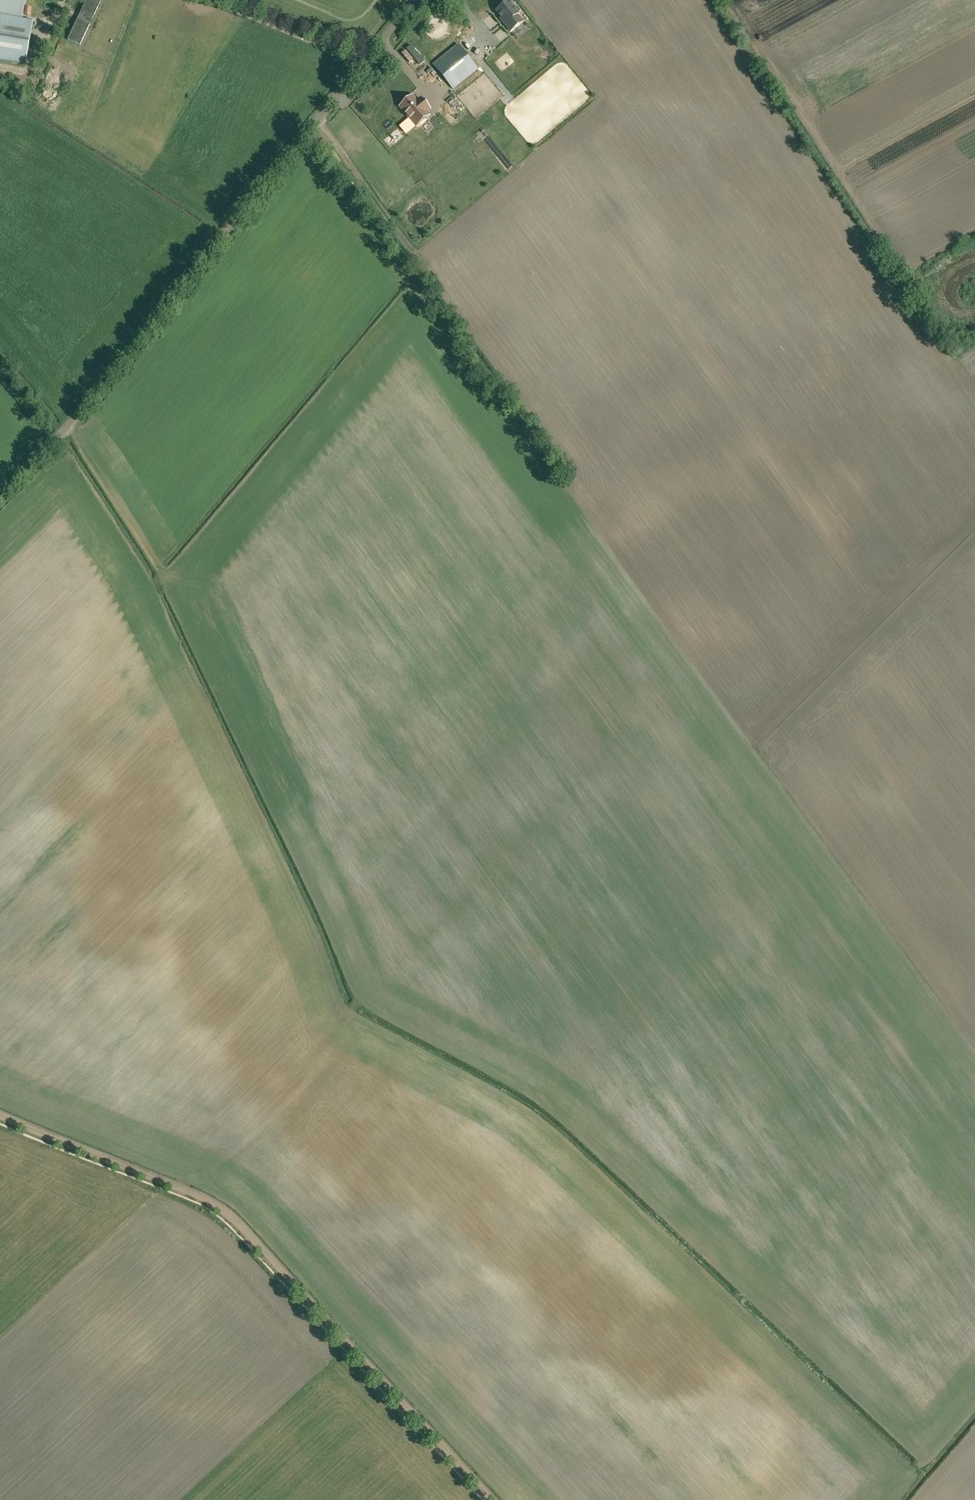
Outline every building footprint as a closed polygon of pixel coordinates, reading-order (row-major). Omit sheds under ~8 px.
[(68,40),(80,46),(101,0),(87,0),(68,40)] [(509,1),(496,11),(502,18),(500,19),(511,32),(524,22),(518,15),(520,14),(519,13),(521,12),(517,6),(515,8),(509,1)] [(27,65),(34,20),(0,15),(0,61),(27,65)] [(420,65),(425,60),(412,45),(403,53),(411,62),(415,59),(420,65)] [(434,65),(454,89),(479,69),(459,45),(434,65)] [(419,125),(432,114),(429,111),(432,108),(423,98),(420,100),(416,95),(403,106),(419,125)]
